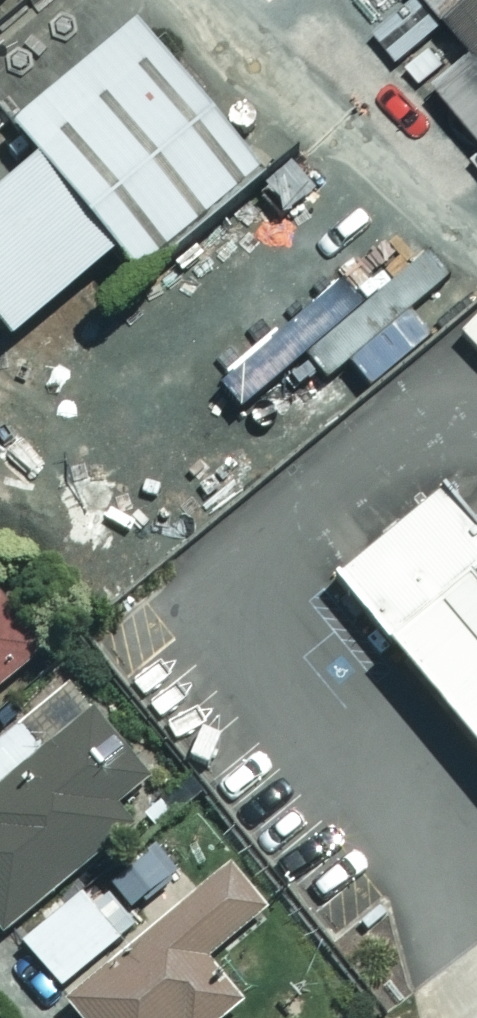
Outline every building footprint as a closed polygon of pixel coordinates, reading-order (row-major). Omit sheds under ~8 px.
[(385,0),(325,0),(327,5),(345,17),(356,19),(377,12),(384,3),(385,0)] [(452,22),(476,0),(433,0),(452,22)] [(452,22),(476,52),(476,0),(452,22)] [(273,211),(140,53),(18,155),(151,313),(273,211)] [(471,305),(427,250),(358,304),(344,286),(218,385),(236,409),(304,355),(343,405),(471,305)] [(0,440),(0,569),(26,596),(91,535),(0,440)] [(330,580),(476,758),(476,599),(467,588),(476,580),(476,531),(442,488),(330,580)] [(0,606),(0,680),(37,650),(0,606)] [(68,683),(0,741),(0,930),(125,823),(110,805),(146,775),(68,683)] [(223,870),(62,1005),(73,1017),(217,1017),(235,1003),(201,963),(259,914),(223,870)] [(118,933),(79,889),(18,943),(57,987),(118,933)]
